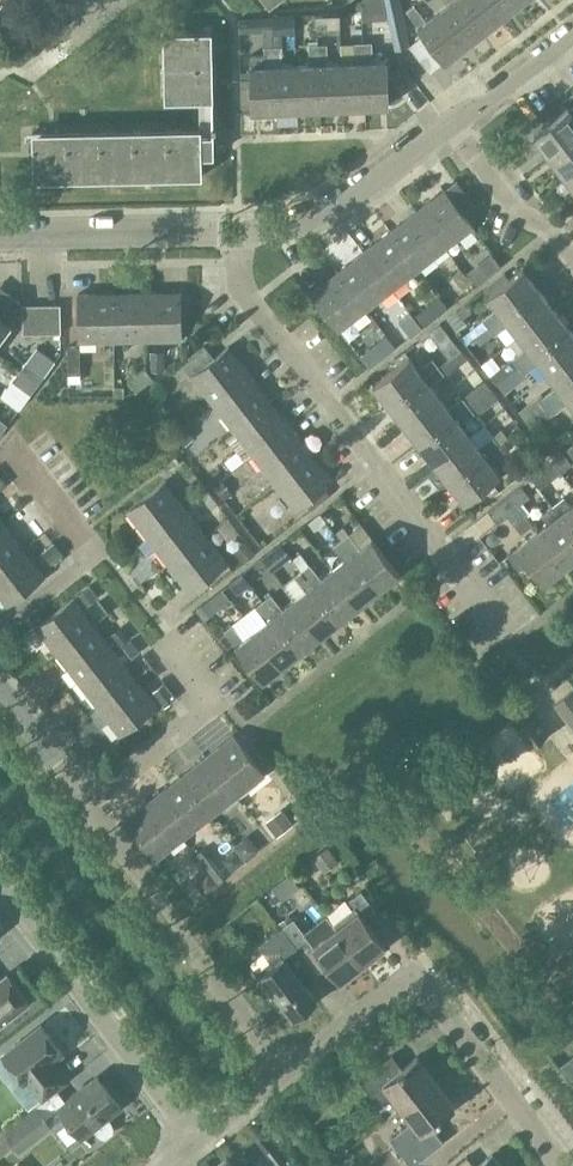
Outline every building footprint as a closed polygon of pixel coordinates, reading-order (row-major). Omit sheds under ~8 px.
[(41,8),(53,0),(35,0),(41,8)] [(280,0),(265,0),(272,9),(282,2),(280,0)] [(390,23),(396,51),(410,48),(404,20),(400,0),(384,0),(389,23),(390,23)] [(480,0),(445,0),(447,3),(448,3),(476,39),(498,22),(480,0)] [(498,22),(520,5),(516,0),(480,0),(498,22)] [(447,3),(426,20),(454,56),(476,39),(448,3),(447,3)] [(426,20),(414,5),(407,12),(418,26),(425,34),(410,46),(430,72),(445,60),(446,62),(454,56),(426,20)] [(329,32),(330,13),(317,14),(317,32),(329,32)] [(295,16),(272,18),(273,36),(279,36),(283,35),(296,34),(295,16)] [(239,33),(255,32),(254,19),(238,19),(239,33)] [(164,50),(212,48),(211,31),(164,32),(164,50)] [(285,35),(274,36),(277,111),(299,110),(298,65),(284,65),(283,46),(285,46),(285,35)] [(365,43),(367,107),(390,106),(388,61),(374,62),(373,42),(365,43)] [(367,107),(365,43),(354,43),(355,63),(343,63),(345,108),(367,107)] [(310,64),(298,65),(299,110),(322,109),(320,44),(309,45),(310,64)] [(345,108),(343,63),(328,64),(328,44),(320,44),(322,109),(345,108)] [(254,112),(277,111),(274,46),(264,46),(265,55),(251,55),(252,67),(253,83),(240,84),(241,109),(254,109),(254,112)] [(212,48),(164,50),(165,66),(212,65),(212,48)] [(212,65),(165,66),(165,83),(213,81),(212,65)] [(213,100),(213,81),(165,83),(166,101),(200,100),(213,100)] [(213,100),(200,100),(201,128),(202,157),(214,156),(213,129),(217,129),(217,124),(213,124),(213,100)] [(570,109),(536,135),(553,157),(572,141),(572,106),(570,109)] [(201,128),(183,129),(185,177),(203,177),(202,157),(201,128)] [(168,177),(167,129),(150,130),(151,178),(168,177)] [(183,129),(167,129),(168,177),(185,177),(183,129)] [(133,130),(116,131),(117,179),(134,178),(133,130)] [(151,178),(150,130),(133,130),(134,178),(151,178)] [(101,179),(99,131),(83,132),(84,180),(101,179)] [(116,131),(99,131),(101,179),(117,179),(116,131)] [(51,180),(49,132),(32,133),(33,181),(51,180)] [(67,180),(66,132),(49,132),(51,180),(67,180)] [(83,132),(66,132),(67,180),(84,180),(83,132)] [(553,157),(569,178),(572,175),(572,141),(553,157)] [(445,189),(418,211),(447,248),(475,227),(445,189)] [(418,211),(391,231),(421,269),(447,248),(418,211)] [(391,231),(365,252),(394,290),(421,269),(391,231)] [(365,252),(339,272),(368,310),(394,290),(365,252)] [(492,257),(468,276),(475,286),(499,267),(492,257)] [(505,273),(486,289),(491,295),(490,296),(498,308),(483,319),(490,328),(540,289),(525,269),(510,280),(505,273)] [(368,310),(339,272),(312,293),(341,331),(368,310)] [(540,289),(490,328),(476,338),(481,345),(495,335),(510,323),(520,335),(555,308),(540,289)] [(148,341),(147,293),(114,294),(115,342),(148,341)] [(147,293),(148,341),(182,341),(182,293),(147,293)] [(115,342),(114,294),(80,295),(81,342),(115,342)] [(440,297),(415,316),(423,328),(448,308),(440,297)] [(36,335),(36,306),(23,307),(23,336),(36,335)] [(48,306),(36,306),(36,335),(49,335),(48,306)] [(61,306),(48,306),(49,335),(61,335),(61,306)] [(528,346),(527,348),(513,358),(519,366),(570,327),(555,308),(520,335),(528,346)] [(458,311),(447,319),(457,331),(467,323),(458,311)] [(401,322),(411,335),(421,327),(411,314),(401,322)] [(10,324),(0,317),(0,338),(10,324)] [(519,366),(498,383),(506,394),(528,377),(525,374),(541,362),(550,374),(572,356),(572,331),(570,327),(519,366)] [(386,357),(397,348),(386,334),(375,343),(386,357)] [(440,346),(450,358),(461,350),(451,337),(440,346)] [(68,346),(69,374),(81,373),(81,346),(68,346)] [(26,361),(27,362),(45,376),(56,361),(37,347),(26,361)] [(214,402),(251,374),(230,347),(193,375),(214,402)] [(433,358),(419,369),(411,358),(376,386),(391,406),(461,351),(461,350),(450,358),(439,366),(433,358)] [(164,351),(152,351),(153,372),(165,371),(164,351)] [(461,351),(391,406),(406,425),(441,397),(431,385),(445,374),(446,375),(468,359),(461,351)] [(557,387),(543,398),(541,396),(520,412),(528,422),(572,387),(572,356),(550,374),(559,385),(557,387)] [(45,376),(27,362),(13,380),(31,393),(45,376)] [(9,370),(0,364),(0,383),(9,370)] [(146,367),(131,379),(139,390),(154,379),(146,367)] [(251,374),(214,402),(234,428),(271,400),(251,374)] [(449,408),(441,397),(406,425),(421,444),(491,389),(485,381),(449,408)] [(528,422),(533,429),(555,413),(571,401),(572,404),(572,387),(528,422)] [(123,388),(114,388),(114,398),(123,398),(123,388)] [(491,389),(421,444),(436,463),(471,436),(461,424),(475,413),(478,417),(499,400),(491,389)] [(271,400),(234,428),(255,455),(292,427),(271,400)] [(0,418),(0,435),(8,424),(0,418)] [(175,434),(183,445),(193,438),(184,427),(175,434)] [(292,427),(255,455),(276,482),(312,454),(292,427)] [(471,436),(436,463),(451,483),(500,445),(510,437),(503,429),(479,447),(471,436)] [(500,445),(451,483),(467,503),(502,476),(492,462),(506,452),(500,445)] [(238,450),(225,460),(233,471),(246,461),(238,450)] [(554,461),(570,482),(572,480),(572,474),(568,468),(572,464),(564,453),(554,461)] [(334,481),(312,454),(276,482),(297,510),(334,481)] [(570,482),(554,461),(542,470),(551,481),(561,473),(569,483),(570,482)] [(150,538),(187,510),(166,482),(129,511),(150,538)] [(221,483),(214,488),(224,501),(230,495),(221,483)] [(511,494),(520,505),(530,497),(522,485),(511,494)] [(520,505),(511,494),(488,511),(498,524),(508,516),(515,525),(528,515),(520,505)] [(572,506),(566,496),(554,505),(572,530),(572,506)] [(341,499),(327,506),(334,524),(349,517),(341,499)] [(554,505),(541,515),(549,525),(540,531),(567,565),(572,560),(572,530),(554,505)] [(17,515),(24,524),(32,518),(25,509),(17,515)] [(187,510),(150,538),(170,564),(207,536),(187,510)] [(327,521),(321,513),(309,522),(315,530),(327,521)] [(225,548),(241,535),(226,518),(210,531),(225,548)] [(0,525),(0,566),(24,548),(4,522),(0,525)] [(567,565),(540,531),(510,555),(522,570),(531,562),(546,582),(567,565)] [(341,541),(381,591),(401,576),(373,540),(361,549),(349,534),(341,541)] [(228,563),(207,536),(170,564),(191,591),(228,563)] [(346,561),(334,571),(361,606),(381,591),(341,541),(334,546),(346,561)] [(255,556),(255,555),(246,543),(235,552),(244,564),(255,556)] [(63,555),(55,544),(44,552),(52,563),(63,555)] [(24,548),(0,566),(0,595),(7,604),(45,575),(24,548)] [(361,606),(334,571),(322,579),(301,553),(293,559),(302,570),(342,621),(361,606)] [(307,591),(296,600),(285,585),(283,586),(323,636),(342,621),(302,570),(295,576),(307,591)] [(231,584),(230,584),(235,591),(249,581),(243,574),(231,584)] [(323,636),(283,586),(264,601),(303,651),(323,636)] [(97,597),(89,587),(78,596),(86,606),(97,597)] [(210,600),(218,610),(231,599),(224,589),(210,600)] [(95,625),(74,598),(37,628),(57,654),(95,625)] [(268,621),(257,630),(284,666),(303,651),(264,601),(257,607),(268,621)] [(95,625),(57,654),(77,680),(115,650),(95,625)] [(284,666),(257,630),(244,640),(233,625),(225,631),(235,646),(236,645),(264,682),(284,666)] [(121,628),(113,634),(121,645),(129,639),(121,628)] [(139,652),(131,641),(123,648),(131,658),(139,652)] [(115,650),(77,680),(97,705),(135,676),(115,650)] [(135,676),(97,705),(120,735),(158,705),(135,676)] [(154,693),(165,707),(176,698),(165,685),(154,693)] [(554,704),(572,728),(572,690),(554,704)] [(535,717),(518,730),(532,749),(549,736),(535,717)] [(208,758),(239,797),(267,776),(236,736),(208,758)] [(239,797),(208,758),(181,779),(212,818),(239,797)] [(181,779),(155,799),(185,838),(212,818),(181,779)] [(572,835),(572,791),(543,808),(563,841),(572,835)] [(185,838),(155,799),(127,820),(158,860),(185,838)] [(278,837),(293,825),(283,813),(268,825),(278,837)] [(250,841),(243,839),(234,846),(245,860),(258,850),(250,841)] [(327,849),(315,858),(326,872),(337,863),(327,849)] [(231,872),(244,862),(235,851),(227,857),(226,866),(231,872)] [(204,895),(215,886),(218,884),(208,871),(199,878),(198,887),(204,895)] [(263,886),(271,914),(300,905),(291,877),(263,886)] [(351,899),(360,911),(337,929),(363,963),(386,945),(368,923),(380,914),(362,891),(351,899)] [(363,963),(337,929),(327,916),(305,933),(294,919),(283,928),(303,955),(314,946),(341,980),(363,963)] [(303,955),(283,928),(259,946),(271,961),(256,973),(271,993),(267,996),(277,1008),(281,1006),(290,1018),(316,998),(291,964),(303,955)] [(28,1001),(6,973),(0,978),(0,1023),(28,1001)] [(0,1056),(0,1072),(28,1108),(42,1096),(64,1079),(50,1060),(61,1051),(40,1025),(3,1054),(0,1056)] [(404,1107),(438,1081),(419,1056),(404,1068),(393,1054),(360,1080),(379,1105),(394,1094),(404,1107)] [(570,1057),(560,1064),(572,1078),(572,1077),(572,1061),(570,1057)] [(60,1108),(45,1119),(50,1125),(67,1148),(82,1136),(93,1128),(96,1131),(100,1134),(104,1135),(112,1130),(112,1125),(110,1120),(107,1117),(120,1107),(95,1076),(58,1105),(60,1108)] [(404,1107),(414,1120),(390,1138),(412,1165),(413,1165),(445,1142),(432,1125),(457,1106),(438,1081),(404,1107)] [(18,1143),(16,1145),(19,1149),(49,1125),(35,1106),(4,1130),(5,1131),(7,1129),(18,1143)] [(267,1133),(275,1127),(269,1120),(262,1126),(267,1133)] [(5,1131),(0,1135),(0,1158),(16,1145),(5,1131)] [(275,1157),(269,1150),(256,1161),(260,1165),(264,1165),(275,1157)] [(494,1155),(480,1165),(502,1165),(494,1155)] [(227,1157),(216,1165),(234,1165),(227,1157)] [(264,1165),(280,1165),(281,1165),(275,1157),(264,1165)]
